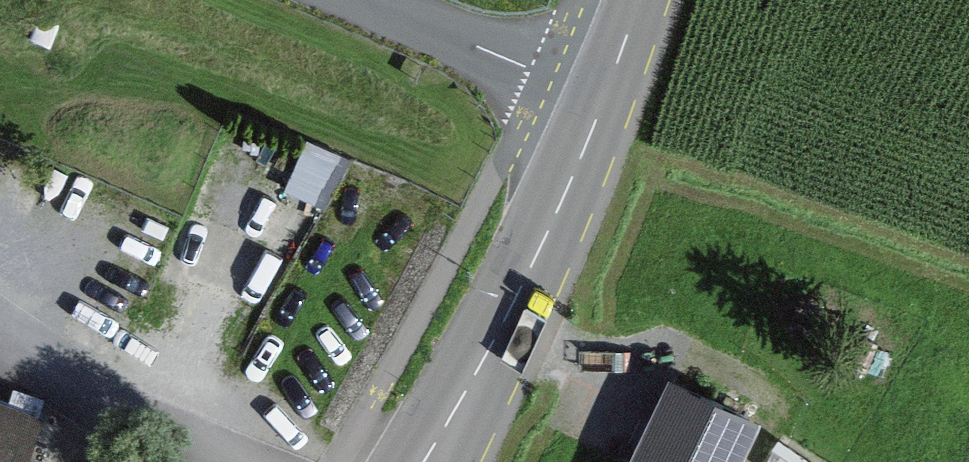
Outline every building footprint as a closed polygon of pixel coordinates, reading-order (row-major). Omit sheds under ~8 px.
[(306,137),(284,189),(322,205),(344,153),(306,137)] [(244,263),(228,293),(256,309),(273,279),(244,263)] [(58,399),(0,377),(0,461),(35,461),(58,399)] [(637,461),(729,461),(750,419),(676,383),(637,461)]
